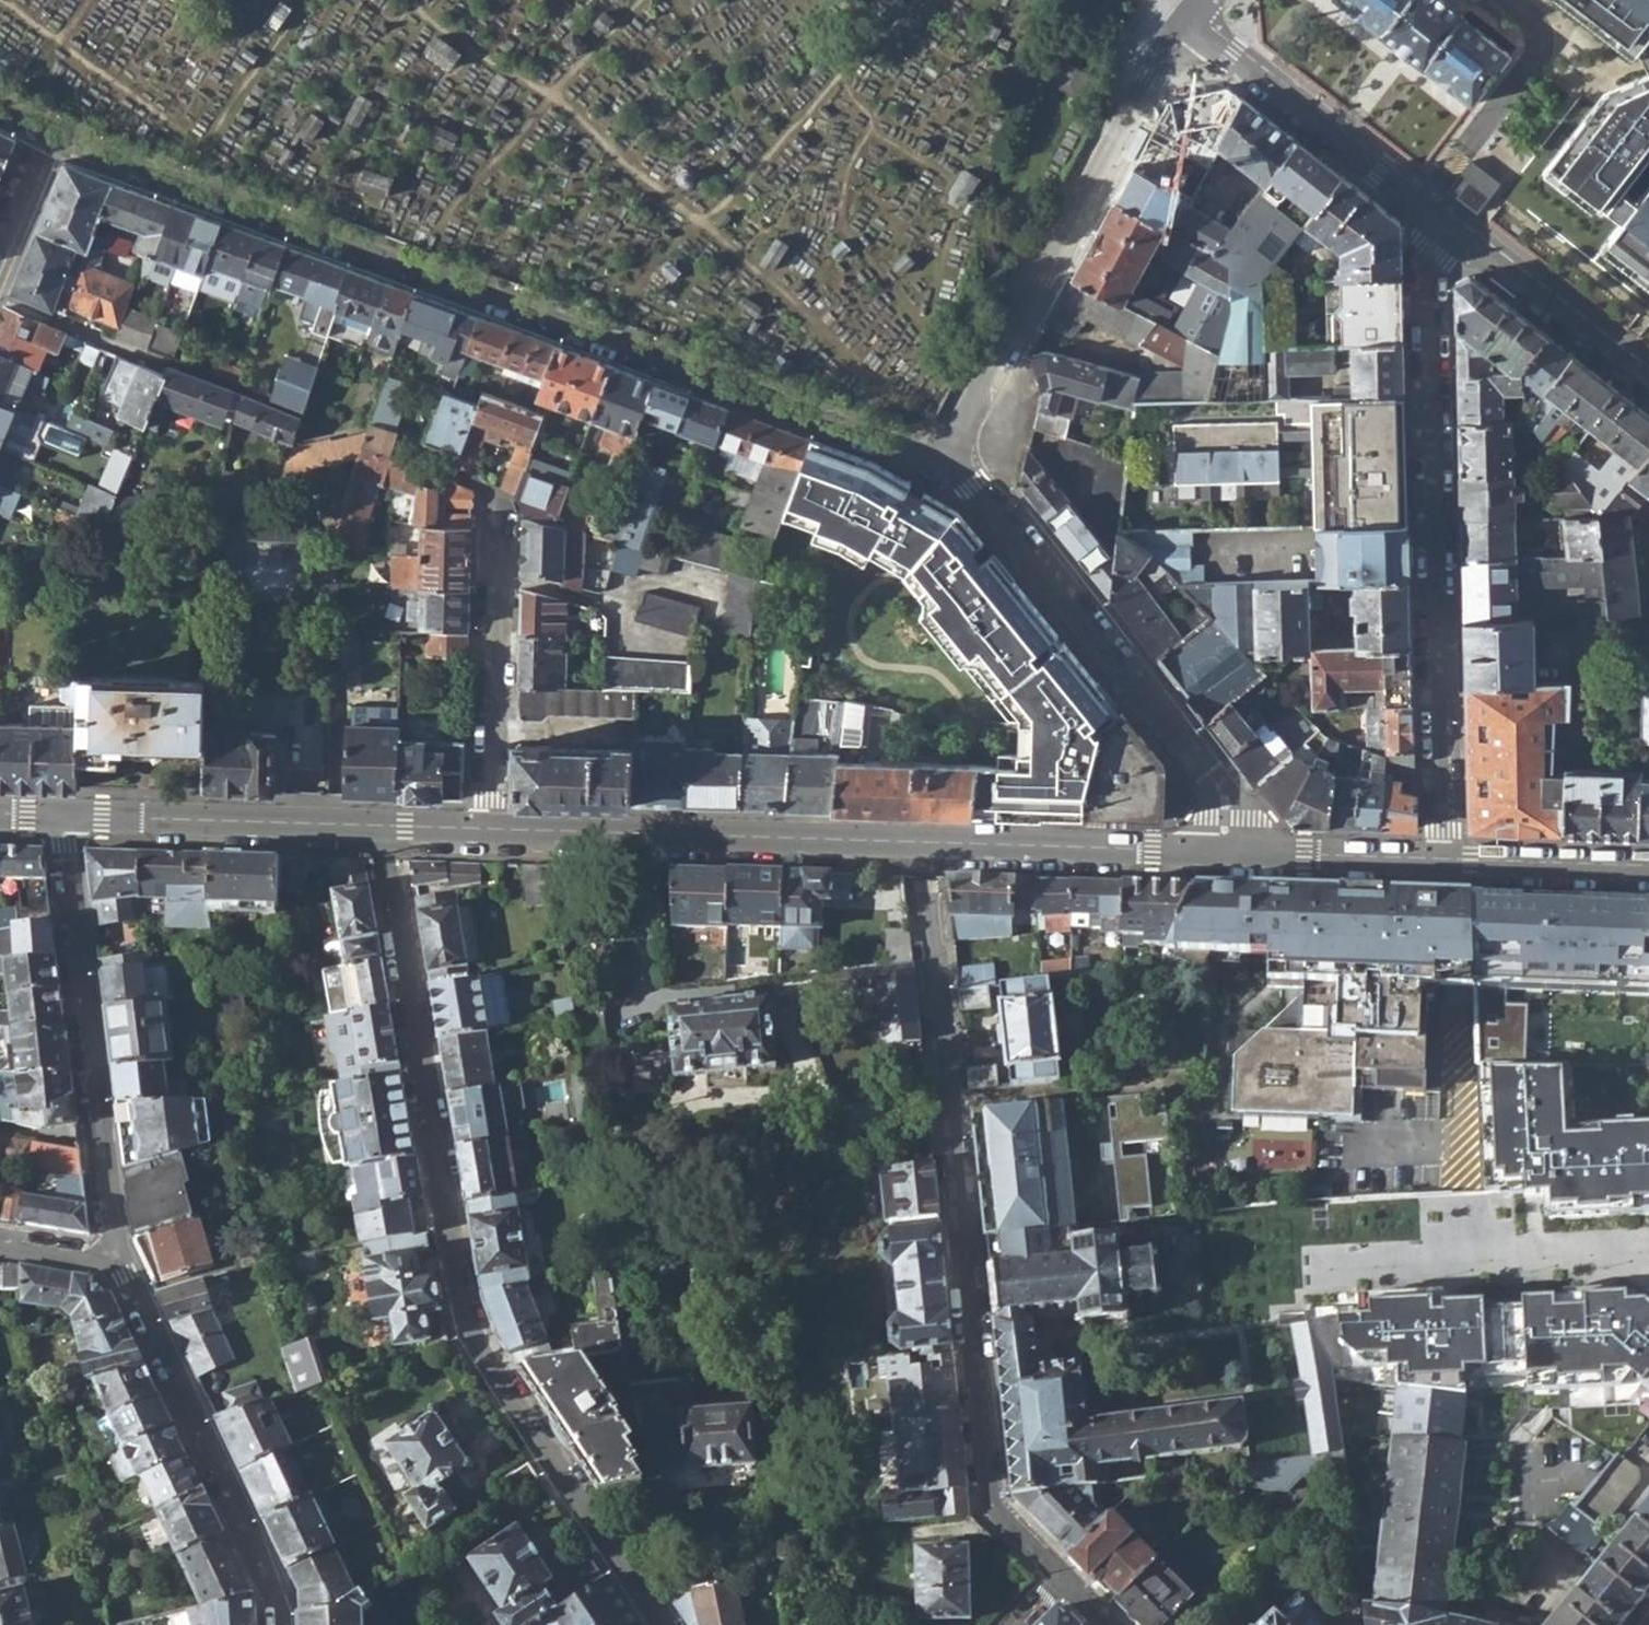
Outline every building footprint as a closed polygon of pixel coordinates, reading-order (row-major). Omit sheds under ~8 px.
[(1422,65),(1470,103),(1509,53),(1462,17),(1463,16),(1443,0),(1340,0),(1379,30),(1377,32),(1401,51),(1421,67),(1422,65)] [(1592,25),(1598,19),(1638,50),(1648,36),(1648,0),(1560,0),(1592,25)] [(1598,19),(1592,25),(1633,57),(1638,50),(1598,19)] [(1648,72),(1648,36),(1638,50),(1648,72)] [(1548,164),(1570,181),(1565,188),(1593,209),(1598,202),(1607,209),(1648,155),(1648,72),(1622,85),(1593,123),(1585,117),(1548,164)] [(1157,122),(1217,151),(1244,101),(1226,86),(1170,98),(1157,122)] [(1217,151),(1264,185),(1272,176),(1298,143),(1244,101),(1217,151)] [(16,138),(0,131),(0,177),(16,138)] [(1218,353),(1204,400),(1266,399),(1265,346),(1263,315),(1262,282),(1262,273),(1287,243),(1291,238),(1301,228),(1275,206),(1289,190),(1315,210),(1343,177),(1298,143),(1272,176),(1264,185),(1229,229),(1211,252),(1229,261),(1229,313),(1218,353)] [(1471,160),(1447,189),(1477,214),(1489,195),(1499,183),(1471,160)] [(65,162),(35,231),(88,252),(94,236),(114,182),(89,173),(65,162)] [(1548,164),(1543,171),(1565,188),(1570,181),(1548,164)] [(1133,168),(1115,202),(1174,233),(1187,207),(1192,197),(1133,168)] [(1398,220),(1343,177),(1315,210),(1305,222),(1319,233),(1341,250),(1341,268),(1338,268),(1338,278),(1349,278),(1351,280),(1400,279),(1398,220)] [(144,254),(155,258),(174,205),(114,182),(94,236),(102,239),(106,227),(108,221),(140,233),(134,250),(144,254)] [(1608,239),(1636,261),(1629,269),(1648,285),(1648,187),(1637,202),(1623,221),(1608,239)] [(1622,190),(1607,209),(1623,221),(1637,202),(1622,190)] [(1155,320),(1187,336),(1218,353),(1229,313),(1229,261),(1211,252),(1174,233),(1115,202),(1074,280),(1100,293),(1121,303),(1154,242),(1165,248),(1160,259),(1199,279),(1180,317),(1136,295),(1129,307),(1155,320)] [(199,214),(174,205),(155,258),(144,254),(142,260),(138,270),(171,281),(172,280),(174,273),(177,266),(179,267),(199,214)] [(1187,207),(1174,233),(1211,252),(1229,229),(1187,207)] [(221,222),(199,214),(179,267),(177,266),(174,273),(172,280),(199,290),(204,277),(201,275),(205,265),(221,222)] [(261,237),(221,222),(205,265),(245,279),(261,237)] [(1305,249),(1319,233),(1305,222),(1301,228),(1291,238),(1305,249)] [(10,293),(62,315),(66,307),(88,252),(35,231),(10,293)] [(66,307),(116,327),(123,309),(133,283),(92,267),(94,260),(99,262),(106,240),(102,239),(94,236),(88,252),(66,307)] [(265,309),(273,284),(286,246),(261,237),(245,279),(240,290),(237,299),(265,309)] [(1602,247),(1629,269),(1636,261),(1608,239),(1602,247)] [(1287,243),(1262,273),(1262,282),(1292,281),(1292,278),(1306,259),(1287,243)] [(273,284),(303,294),(317,258),(286,246),(273,284)] [(323,301),(316,325),(330,330),(350,270),(317,258),(303,294),(323,301)] [(204,277),(240,290),(245,279),(205,265),(201,275),(204,277)] [(328,337),(363,349),(387,283),(350,270),(330,330),(328,337)] [(1454,283),(1457,371),(1490,371),(1490,355),(1511,372),(1520,372),(1548,337),(1470,277),(1454,283)] [(1401,311),(1400,279),(1351,280),(1339,280),(1340,312),(1401,311)] [(1067,294),(1094,308),(1100,293),(1074,280),(1067,294)] [(1340,312),(1339,280),(1324,280),(1325,313),(1340,312)] [(1262,282),(1263,315),(1292,314),(1292,281),(1262,282)] [(391,360),(401,329),(413,293),(387,283),(363,349),(391,360)] [(413,293),(401,329),(420,335),(415,351),(441,360),(436,373),(449,377),(459,349),(471,314),(413,293)] [(1090,315),(1138,343),(1155,320),(1129,307),(1121,303),(1100,293),(1094,308),(1090,315)] [(1058,310),(1085,323),(1090,315),(1094,308),(1067,294),(1058,310)] [(31,368),(37,370),(46,346),(55,350),(58,344),(64,346),(61,365),(73,371),(84,343),(4,309),(0,318),(0,355),(31,368)] [(112,334),(146,347),(157,322),(123,309),(116,327),(112,334)] [(1050,326),(1070,337),(1080,331),(1085,323),(1058,310),(1050,326)] [(1402,344),(1401,311),(1340,312),(1341,345),(1402,344)] [(1341,345),(1340,312),(1325,313),(1326,344),(1341,345)] [(551,343),(471,314),(459,349),(538,376),(551,343)] [(1265,346),(1292,345),(1292,314),(1263,315),(1265,346)] [(146,347),(174,358),(183,332),(157,322),(146,347)] [(304,408),(328,337),(330,330),(316,325),(303,362),(286,356),(272,396),(304,408)] [(1186,370),(1141,373),(1138,402),(1204,400),(1218,353),(1187,336),(1186,370)] [(1573,357),(1548,337),(1520,372),(1522,380),(1544,396),(1573,357)] [(608,364),(551,343),(538,376),(530,400),(588,420),(608,364)] [(1402,344),(1341,345),(1326,344),(1292,345),(1265,346),(1266,399),(1312,397),(1404,395),(1402,344)] [(1046,390),(1041,410),(1071,418),(1073,407),(1059,403),(1063,388),(1137,409),(1138,402),(1141,373),(1138,376),(1049,351),(1035,355),(1046,390)] [(15,408),(21,390),(8,384),(13,373),(26,379),(31,368),(0,355),(0,402),(15,408)] [(1530,420),(1539,431),(1556,458),(1568,475),(1599,520),(1630,479),(1648,453),(1648,416),(1573,357),(1544,396),(1537,404),(1527,417),(1530,420)] [(650,379),(608,364),(588,420),(612,429),(607,449),(611,450),(603,468),(616,473),(637,412),(650,379)] [(150,410),(164,376),(137,365),(117,414),(143,426),(150,410)] [(234,424),(235,422),(241,395),(239,394),(169,368),(164,376),(150,410),(164,414),(170,399),(234,424)] [(1457,371),(1458,422),(1530,420),(1527,417),(1523,399),(1514,400),(1519,413),(1502,413),(1501,394),(1523,393),(1522,380),(1520,372),(1511,372),(1490,371),(1457,371)] [(385,376),(370,424),(395,432),(411,385),(385,376)] [(685,392),(650,379),(637,412),(657,418),(674,423),(685,392)] [(423,443),(455,455),(468,418),(473,404),(445,392),(441,391),(423,443)] [(717,404),(685,392),(674,423),(673,425),(676,426),(707,436),(717,404)] [(523,468),(529,450),(532,442),(528,440),(535,415),(477,394),(473,404),(468,418),(455,455),(453,465),(468,471),(480,439),(495,445),(498,436),(510,441),(508,446),(512,448),(498,489),(513,494),(523,468)] [(301,418),(241,395),(235,422),(293,444),(301,418)] [(1312,397),(1316,528),(1344,527),(1408,524),(1404,395),(1312,397)] [(1523,399),(1527,417),(1537,404),(1524,396),(1523,399)] [(11,416),(30,423),(33,415),(15,408),(0,402),(0,441),(11,416)] [(802,435),(717,404),(707,436),(702,449),(696,470),(748,486),(739,516),(770,528),(775,512),(779,501),(802,435)] [(66,429),(73,412),(58,406),(51,423),(66,429)] [(1037,429),(1067,436),(1071,418),(1041,410),(1037,429)] [(137,438),(73,412),(66,429),(117,451),(128,456),(137,438)] [(674,423),(657,418),(650,437),(670,444),(676,426),(673,425),(674,423)] [(1458,422),(1460,474),(1514,475),(1514,468),(1514,431),(1539,431),(1530,420),(1458,422)] [(366,435),(364,442),(361,449),(393,461),(402,435),(395,432),(370,424),(366,435)] [(1279,424),(1244,425),(1246,485),(1281,484),(1279,424)] [(1244,425),(1210,426),(1212,486),(1246,485),(1244,425)] [(1176,487),(1212,486),(1210,426),(1175,427),(1176,487)] [(333,439),(291,450),(282,477),(358,458),(361,449),(364,442),(366,435),(334,443),(333,439)] [(995,764),(977,764),(971,813),(1082,816),(1083,796),(1098,731),(1122,712),(1069,648),(1012,577),(1007,581),(986,557),(979,562),(969,550),(982,540),(956,509),(868,460),(802,435),(779,501),(812,513),(808,525),(837,535),(878,558),(884,547),(906,559),(922,579),(913,586),(925,602),(916,610),(1005,719),(1004,751),(995,751),(995,764)] [(1025,487),(1112,598),(1115,572),(1101,556),(1106,550),(1097,533),(1119,538),(1121,532),(1131,453),(1067,436),(1062,449),(1064,455),(1096,465),(1090,524),(1060,487),(1065,483),(1043,455),(1034,450),(1025,487)] [(0,485),(4,479),(9,476),(13,466),(11,460),(13,455),(4,452),(0,449),(0,485)] [(335,552),(356,553),(359,545),(380,483),(416,497),(407,523),(421,526),(430,527),(431,522),(436,522),(436,518),(439,518),(439,515),(442,515),(443,507),(438,501),(437,478),(393,461),(361,449),(358,458),(326,552),(335,552)] [(525,515),(552,524),(573,465),(529,450),(523,468),(513,494),(511,497),(519,514),(525,515)] [(117,451),(100,491),(113,496),(128,456),(117,451)] [(1630,479),(1599,520),(1603,557),(1607,618),(1637,614),(1627,520),(1646,492),(1648,494),(1648,453),(1630,479)] [(667,457),(664,465),(678,470),(680,460),(667,457)] [(1568,475),(1556,458),(1544,475),(1557,475),(1568,475)] [(595,536),(618,541),(638,547),(648,519),(663,467),(644,462),(624,522),(603,516),(595,536)] [(664,465),(663,467),(648,519),(676,526),(689,480),(676,477),(678,470),(664,465)] [(1460,474),(1461,521),(1505,521),(1515,520),(1515,500),(1525,500),(1526,487),(1514,487),(1514,475),(1460,474)] [(1599,520),(1568,475),(1557,475),(1557,506),(1567,506),(1567,519),(1599,520)] [(443,507),(471,508),(470,492),(437,478),(438,501),(443,507)] [(9,518),(19,492),(0,485),(0,514),(9,518)] [(138,506),(113,496),(100,491),(90,487),(77,517),(96,524),(139,513),(138,506)] [(779,501),(775,512),(808,525),(812,513),(779,501)] [(436,518),(436,522),(436,527),(469,528),(469,515),(442,515),(439,515),(439,518),(436,518)] [(584,533),(552,524),(525,515),(522,569),(548,575),(547,579),(583,589),(584,533)] [(1603,557),(1599,520),(1567,519),(1564,520),(1567,557),(1584,557),(1603,557)] [(1461,521),(1462,559),(1507,560),(1505,521),(1461,521)] [(1316,528),(1318,582),(1410,580),(1408,524),(1344,527),(1316,528)] [(421,526),(420,555),(467,557),(469,528),(436,527),(430,527),(421,526)] [(683,527),(675,557),(710,566),(732,572),(754,577),(759,579),(768,549),(683,527)] [(1192,550),(1192,531),(1140,532),(1121,532),(1157,559),(1169,572),(1181,585),(1204,585),(1203,567),(1189,567),(1189,551),(1192,550)] [(1157,661),(1160,657),(1183,639),(1137,574),(1142,569),(1157,584),(1169,572),(1157,559),(1121,532),(1119,538),(1115,572),(1112,598),(1157,661)] [(611,567),(636,574),(638,566),(643,548),(638,547),(618,541),(611,567)] [(356,553),(384,554),(384,546),(359,545),(356,553)] [(388,554),(397,555),(401,555),(401,546),(384,546),(384,554),(388,554)] [(884,547),(878,558),(900,571),(913,586),(922,579),(906,559),(884,547)] [(670,555),(643,548),(638,566),(665,573),(670,555)] [(467,557),(420,555),(401,555),(397,555),(388,554),(387,585),(392,585),(395,585),(467,587),(467,557)] [(1567,557),(1540,558),(1523,559),(1524,589),(1584,586),(1584,557),(1567,557)] [(1607,618),(1603,557),(1584,557),(1584,586),(1585,602),(1576,603),(1576,619),(1607,618)] [(1462,559),(1464,619),(1508,621),(1507,560),(1462,559)] [(749,638),(754,577),(732,572),(728,588),(731,589),(727,605),(730,606),(721,631),(749,638)] [(1160,657),(1208,718),(1209,721),(1231,703),(1233,701),(1241,695),(1258,681),(1265,675),(1244,652),(1311,650),(1310,637),(1354,636),(1355,648),(1412,647),(1410,580),(1318,582),(1204,585),(1181,585),(1198,603),(1210,617),(1192,631),(1183,639),(1160,657)] [(466,626),(467,587),(395,585),(392,585),(393,598),(399,602),(409,603),(409,616),(421,617),(423,626),(466,626)] [(111,743),(205,746),(206,729),(207,681),(190,680),(192,591),(74,587),(76,670),(75,759),(110,759),(111,743)] [(522,590),(520,633),(565,634),(567,602),(522,590)] [(695,623),(699,607),(655,594),(644,591),(640,603),(635,602),(633,611),(638,612),(637,618),(691,632),(691,623),(695,623)] [(1192,631),(1210,617),(1198,603),(1181,618),(1192,631)] [(1607,682),(1607,618),(1576,619),(1576,683),(1581,683),(1607,682)] [(1464,619),(1466,686),(1527,684),(1526,620),(1508,621),(1464,619)] [(352,665),(354,630),(332,629),(331,665),(352,665)] [(429,654),(465,655),(466,633),(429,633),(429,654)] [(520,633),(518,685),(564,687),(565,634),(520,633)] [(1413,706),(1412,647),(1355,648),(1311,650),(1244,652),(1265,675),(1299,709),(1317,709),(1340,708),(1340,688),(1382,689),(1382,707),(1413,706)] [(602,654),(601,688),(633,689),(688,691),(690,658),(602,654)] [(75,759),(76,670),(64,669),(66,705),(34,705),(32,721),(0,721),(0,784),(75,786),(75,759)] [(1642,680),(1641,749),(1648,749),(1648,680),(1642,680)] [(1470,831),(1563,834),(1564,768),(1564,742),(1566,683),(1527,684),(1466,686),(1470,831)] [(1580,742),(1581,683),(1576,683),(1566,683),(1564,742),(1580,742)] [(601,688),(564,687),(518,685),(518,716),(542,718),(550,714),(632,716),(633,689),(601,688)] [(783,807),(830,809),(839,751),(827,750),(833,698),(797,695),(794,720),(790,752),(783,807)] [(1241,695),(1233,701),(1256,727),(1263,722),(1255,711),(1241,695)] [(830,809),(951,812),(957,763),(867,761),(873,703),(845,700),(839,751),(830,809)] [(1203,722),(1228,753),(1254,732),(1252,730),(1231,703),(1209,721),(1208,718),(1203,722)] [(354,706),(354,725),(397,727),(397,707),(354,706)] [(1415,769),(1413,706),(1382,707),(1368,708),(1369,724),(1385,724),(1385,734),(1369,734),(1369,751),(1384,757),(1385,758),(1397,763),(1415,769)] [(1317,709),(1299,709),(1319,731),(1328,735),(1335,738),(1338,728),(1317,709)] [(1122,712),(1098,731),(1083,796),(1082,816),(1161,819),(1162,763),(1122,712)] [(739,806),(783,807),(790,752),(794,720),(742,718),(739,751),(739,806)] [(1281,763),(1291,754),(1263,722),(1256,727),(1252,730),(1254,732),(1281,763)] [(1369,734),(1385,734),(1385,724),(1369,724),(1369,734)] [(343,793),(395,795),(397,741),(397,727),(354,725),(345,725),(343,793)] [(288,731),(206,729),(205,746),(204,790),(284,792),(284,748),(288,731)] [(1254,787),(1260,782),(1281,763),(1254,732),(1228,753),(1254,787)] [(1331,752),(1337,754),(1338,739),(1335,738),(1328,735),(1322,749),(1331,752)] [(629,802),(684,804),(687,745),(687,741),(632,740),(631,747),(629,802)] [(462,741),(397,741),(395,795),(460,797),(462,741)] [(513,799),(629,802),(631,747),(515,743),(513,799)] [(1318,755),(1304,744),(1294,752),(1299,758),(1305,762),(1312,766),(1318,755)] [(684,804),(739,806),(739,751),(714,750),(714,747),(687,745),(684,804)] [(1369,777),(1383,778),(1385,758),(1384,757),(1369,751),(1363,749),(1360,767),(1369,768),(1369,777)] [(1270,795),(1287,815),(1312,766),(1305,762),(1299,758),(1294,752),(1291,754),(1281,763),(1260,782),(1270,795)] [(1299,824),(1329,826),(1335,774),(1337,754),(1331,752),(1330,769),(1324,766),(1323,757),(1318,755),(1312,766),(1287,815),(1299,824)] [(1398,794),(1399,784),(1395,783),(1397,763),(1385,758),(1383,778),(1379,828),(1417,829),(1416,794),(1398,794)] [(951,812),(971,813),(977,764),(957,763),(951,812)] [(1416,784),(1415,769),(1397,763),(1395,783),(1399,784),(1416,784)] [(1563,834),(1635,836),(1636,775),(1636,769),(1564,768),(1563,834)] [(1329,826),(1354,827),(1360,776),(1335,774),(1329,826)] [(1636,775),(1635,836),(1648,836),(1648,775),(1636,775)] [(1354,827),(1379,828),(1383,778),(1369,777),(1360,776),(1354,827)] [(0,848),(0,877),(45,878),(43,850),(0,848)] [(96,923),(145,917),(141,894),(142,852),(87,850),(96,923)] [(208,853),(142,852),(141,894),(162,894),(163,885),(212,888),(208,853)] [(279,856),(208,853),(212,888),(219,938),(277,940),(280,891),(279,856)] [(306,857),(279,856),(280,891),(307,890),(306,857)] [(330,968),(333,967),(382,958),(372,904),(365,859),(333,858),(339,889),(333,890),(342,939),(326,943),(330,968)] [(410,861),(414,888),(449,882),(450,887),(482,882),(481,878),(501,875),(500,863),(410,861)] [(532,906),(558,903),(553,865),(525,864),(532,906)] [(584,866),(553,865),(558,903),(559,913),(582,910),(584,866)] [(725,931),(725,928),(727,870),(670,868),(671,929),(725,931)] [(783,873),(727,870),(725,928),(781,930),(783,873)] [(823,930),(823,900),(851,900),(854,874),(783,873),(781,930),(780,952),(817,952),(817,930),(823,930)] [(946,877),(953,941),(993,937),(1012,936),(1015,908),(1039,910),(1039,879),(946,877)] [(1070,929),(1071,881),(1039,879),(1039,910),(1039,926),(1039,929),(1047,929),(1047,932),(1070,929)] [(1070,929),(1124,929),(1124,882),(1071,881),(1070,929)] [(1140,942),(1169,945),(1194,885),(1124,882),(1124,929),(1124,946),(1138,946),(1140,942)] [(1164,956),(1199,973),(1208,954),(1266,956),(1265,984),(1302,986),(1300,1031),(1260,1032),(1236,1057),(1237,1117),(1338,1117),(1338,1090),(1358,1091),(1428,1091),(1429,997),(1436,998),(1436,985),(1475,986),(1474,971),(1474,952),(1474,930),(1473,894),(1194,885),(1169,945),(1164,956)] [(416,898),(430,985),(471,978),(457,892),(416,898)] [(1592,997),(1646,999),(1648,957),(1648,935),(1648,928),(1648,901),(1595,899),(1595,907),(1520,905),(1519,896),(1473,894),(1474,930),(1492,931),(1491,952),(1474,952),(1474,971),(1475,986),(1475,993),(1516,993),(1517,978),(1592,982),(1592,997)] [(16,925),(14,909),(0,910),(0,927),(16,925)] [(55,957),(51,924),(16,925),(0,927),(0,961),(55,957)] [(884,930),(887,963),(909,962),(906,928),(884,930)] [(150,954),(100,961),(101,965),(151,959),(150,954)] [(6,990),(59,985),(55,957),(0,961),(0,975),(5,975),(6,990)] [(330,968),(323,969),(331,1015),(339,1012),(361,1009),(390,1006),(382,958),(333,967),(330,968)] [(102,970),(151,964),(151,959),(101,965),(102,970)] [(102,970),(106,1008),(151,1002),(149,983),(183,979),(180,960),(151,964),(102,970)] [(1039,963),(1039,982),(1046,982),(1068,978),(1069,960),(1039,963)] [(913,996),(909,962),(887,963),(873,965),(877,1001),(913,996)] [(993,965),(956,969),(959,991),(987,989),(993,988),(993,965)] [(510,1028),(501,973),(480,977),(471,978),(430,985),(439,1040),(487,1032),(510,1028)] [(667,1006),(675,1076),(775,1066),(767,994),(760,995),(758,976),(732,978),(735,998),(667,1006)] [(1046,996),(1046,982),(1039,982),(999,987),(1001,1004),(998,1006),(1007,1067),(998,1069),(997,1066),(967,1069),(969,1089),(1057,1081),(1055,1062),(1059,1062),(1049,996),(1046,996)] [(6,1024),(62,1019),(59,985),(6,990),(8,1007),(0,1007),(0,1023),(3,1024),(6,1024)] [(992,1007),(987,989),(959,991),(961,1012),(992,1007)] [(106,1008),(113,1069),(168,1063),(174,1062),(166,1000),(151,1002),(106,1008)] [(554,1002),(557,1020),(574,1017),(574,1014),(572,1000),(554,1002)] [(340,1081),(344,1081),(400,1072),(390,1006),(361,1009),(339,1012),(331,1015),(325,1016),(331,1052),(339,1056),(340,1081)] [(6,1071),(18,1073),(70,1077),(62,1019),(6,1024),(3,1024),(2,1049),(6,1049),(6,1071)] [(439,1040),(448,1093),(495,1084),(487,1032),(439,1040)] [(113,1069),(117,1103),(181,1100),(190,1099),(186,1079),(170,1081),(168,1063),(113,1069)] [(1495,1068),(1493,1080),(1484,1081),(1488,1187),(1504,1187),(1505,1194),(1531,1193),(1554,1189),(1554,1201),(1578,1201),(1578,1208),(1610,1207),(1610,1201),(1648,1199),(1648,1124),(1603,1127),(1602,1134),(1570,1136),(1564,1068),(1495,1068)] [(415,1160),(400,1072),(344,1081),(340,1081),(329,1083),(332,1099),(324,1115),(327,1136),(340,1149),(344,1171),(351,1170),(359,1168),(415,1160)] [(571,1073),(578,1129),(589,1127),(581,1072),(571,1073)] [(75,1123),(70,1077),(18,1073),(22,1102),(23,1113),(15,1115),(15,1117),(17,1128),(25,1132),(75,1123)] [(448,1093),(456,1149),(508,1139),(499,1084),(495,1084),(448,1093)] [(1338,1090),(1338,1117),(1358,1117),(1358,1091),(1338,1090)] [(1120,1212),(1153,1208),(1148,1156),(1122,1159),(1121,1145),(1167,1139),(1165,1114),(1141,1116),(1138,1095),(1107,1099),(1113,1146),(1100,1147),(1102,1163),(1114,1162),(1120,1212)] [(117,1103),(125,1169),(177,1154),(211,1144),(205,1099),(190,1099),(181,1100),(117,1103)] [(22,1102),(7,1104),(8,1118),(15,1117),(15,1115),(23,1113),(22,1102)] [(1076,1229),(1062,1102),(971,1112),(984,1238),(1024,1234),(1076,1229)] [(21,1162),(22,1158),(28,1159),(31,1141),(0,1136),(0,1159),(21,1162)] [(1259,1137),(1253,1159),(1289,1168),(1294,1145),(1259,1137)] [(456,1149),(465,1202),(515,1194),(520,1193),(511,1140),(508,1139),(456,1149)] [(28,1166),(81,1175),(78,1149),(31,1141),(28,1159),(28,1166)] [(136,1236),(145,1233),(190,1217),(180,1182),(185,1181),(177,1154),(125,1169),(131,1214),(136,1236)] [(352,1201),(358,1244),(413,1235),(407,1200),(421,1198),(415,1160),(359,1168),(351,1170),(355,1198),(352,1201)] [(893,1169),(899,1222),(937,1218),(931,1164),(893,1169)] [(2,1219),(18,1220),(23,1193),(23,1188),(7,1186),(2,1219)] [(84,1204),(23,1193),(18,1220),(88,1232),(84,1204)] [(465,1202),(480,1296),(528,1287),(531,1287),(515,1194),(465,1202)] [(195,1216),(190,1217),(145,1233),(164,1280),(213,1262),(195,1216)] [(914,1352),(915,1358),(951,1355),(937,1218),(899,1222),(885,1224),(887,1233),(884,1233),(878,1242),(879,1259),(890,1267),(897,1320),(889,1331),(891,1347),(900,1354),(914,1352)] [(428,1232),(413,1235),(358,1244),(371,1321),(387,1319),(392,1348),(428,1341),(425,1313),(441,1312),(434,1275),(423,1279),(418,1253),(431,1251),(428,1232)] [(1024,1234),(984,1238),(988,1275),(993,1314),(1033,1309),(1078,1305),(1080,1321),(1130,1315),(1128,1296),(1157,1293),(1153,1250),(1122,1254),(1120,1234),(1071,1239),(1073,1256),(1027,1261),(1024,1234)] [(233,1246),(239,1266),(253,1261),(264,1258),(260,1239),(233,1246)] [(2,1289),(3,1277),(10,1278),(13,1263),(0,1260),(0,1289),(2,1289)] [(2,1289),(19,1289),(23,1265),(13,1263),(10,1278),(3,1277),(2,1289)] [(70,1318),(72,1327),(119,1315),(109,1294),(86,1278),(23,1265),(19,1289),(18,1301),(55,1306),(70,1318)] [(158,1292),(198,1377),(235,1358),(206,1288),(228,1280),(225,1271),(158,1292)] [(498,1342),(519,1375),(534,1368),(554,1363),(528,1287),(480,1296),(498,1342)] [(1342,1315),(1341,1341),(1363,1356),(1390,1353),(1392,1369),(1412,1369),(1412,1377),(1468,1373),(1467,1366),(1527,1361),(1527,1372),(1561,1370),(1561,1375),(1609,1376),(1609,1365),(1629,1366),(1645,1380),(1648,1377),(1648,1302),(1647,1301),(1629,1302),(1629,1293),(1586,1295),(1587,1306),(1558,1307),(1558,1294),(1522,1296),(1522,1305),(1487,1307),(1487,1297),(1445,1299),(1446,1311),(1436,1312),(1435,1298),(1374,1301),(1375,1313),(1342,1315)] [(574,1336),(577,1360),(583,1358),(604,1355),(623,1351),(613,1294),(598,1297),(601,1321),(582,1325),(574,1336)] [(1033,1309),(993,1314),(1012,1495),(1091,1484),(1097,1483),(1094,1464),(1240,1444),(1247,1443),(1241,1403),(1085,1424),(1078,1370),(1042,1375),(1035,1323),(1033,1309)] [(84,1379),(90,1378),(142,1364),(119,1315),(72,1327),(84,1379)] [(1293,1329),(1308,1455),(1339,1451),(1333,1362),(1312,1327),(1293,1329)] [(284,1350),(297,1392),(315,1386),(322,1384),(309,1343),(284,1350)] [(627,1373),(623,1351),(604,1355),(629,1403),(634,1402),(632,1392),(627,1373)] [(885,1381),(888,1420),(957,1412),(951,1355),(915,1358),(873,1363),(874,1382),(885,1381)] [(577,1360),(554,1363),(534,1368),(519,1375),(598,1492),(656,1481),(654,1471),(638,1473),(632,1467),(637,1464),(625,1444),(631,1440),(583,1358),(577,1360)] [(90,1378),(107,1416),(156,1393),(142,1364),(90,1378)] [(659,1370),(627,1373),(632,1392),(661,1388),(659,1370)] [(681,1418),(688,1474),(755,1466),(749,1409),(731,1412),(727,1380),(708,1382),(712,1413),(681,1418)] [(227,1392),(232,1412),(266,1402),(261,1383),(227,1392)] [(690,1385),(661,1388),(632,1392),(634,1402),(645,1436),(670,1432),(666,1404),(692,1400),(690,1385)] [(1392,1386),(1378,1538),(1370,1605),(1400,1606),(1450,1613),(1466,1393),(1392,1386)] [(107,1416),(122,1448),(171,1425),(156,1393),(107,1416)] [(217,1417),(241,1470),(286,1448),(289,1446),(269,1401),(266,1402),(232,1412),(217,1417)] [(968,1513),(957,1412),(888,1420),(890,1423),(893,1423),(899,1491),(885,1493),(887,1522),(968,1513)] [(404,1502),(424,1536),(483,1496),(468,1472),(470,1471),(434,1418),(384,1449),(414,1497),(404,1502)] [(171,1425),(122,1448),(107,1455),(121,1483),(135,1476),(139,1475),(186,1453),(171,1425)] [(241,1470),(265,1519),(310,1498),(286,1448),(241,1470)] [(1343,1470),(1339,1451),(1308,1455),(1241,1464),(1242,1476),(1223,1494),(1232,1503),(1248,1487),(1288,1493),(1304,1477),(1320,1492),(1343,1470)] [(135,1476),(154,1511),(202,1488),(186,1453),(139,1475),(135,1476)] [(1618,1453),(1575,1506),(1601,1527),(1641,1480),(1643,1474),(1642,1468),(1622,1454),(1618,1453)] [(18,1487),(15,1477),(10,1472),(0,1475),(0,1491),(18,1487)] [(1012,1495),(1067,1554),(1107,1515),(1098,1505),(1092,1504),(1091,1484),(1012,1495)] [(154,1511),(174,1553),(223,1532),(202,1488),(154,1511)] [(265,1519),(288,1569),(333,1547),(310,1498),(265,1519)] [(1612,1543),(1648,1572),(1648,1499),(1616,1540),(1612,1543)] [(1575,1506),(1562,1521),(1546,1527),(1579,1554),(1591,1541),(1595,1544),(1606,1532),(1601,1527),(1575,1506)] [(0,1512),(0,1573),(25,1567),(13,1522),(3,1523),(0,1512)] [(1067,1554),(1114,1601),(1154,1562),(1107,1515),(1067,1554)] [(556,1609),(540,1586),(549,1580),(515,1528),(466,1562),(498,1613),(492,1618),(497,1624),(531,1624),(556,1609)] [(252,1592),(223,1532),(174,1553),(198,1605),(252,1592)] [(1646,1597),(1644,1595),(1648,1588),(1648,1572),(1612,1543),(1546,1624),(1623,1624),(1646,1597)] [(912,1548),(917,1623),(970,1621),(966,1546),(912,1548)] [(299,1594),(301,1617),(330,1615),(357,1598),(333,1547),(288,1569),(299,1594)] [(558,1572),(574,1596),(601,1579),(585,1554),(558,1572)] [(1154,1562),(1114,1601),(1137,1624),(1165,1624),(1193,1598),(1174,1578),(1180,1571),(1161,1557),(1154,1562)] [(396,1572),(357,1598),(330,1615),(301,1617),(301,1624),(364,1624),(363,1617),(372,1613),(390,1611),(397,1624),(427,1624),(396,1572)] [(26,1579),(0,1585),(0,1624),(37,1624),(26,1579)] [(556,1609),(567,1624),(632,1624),(601,1579),(574,1596),(556,1609)] [(738,1587),(694,1594),(667,1598),(685,1624),(744,1624),(738,1587)] [(1301,1591),(1263,1624),(1334,1624),(1301,1591)] [(256,1600),(252,1592),(198,1605),(122,1624),(257,1624),(256,1600)] [(1450,1613),(1400,1606),(1370,1605),(1369,1610),(1371,1624),(1517,1624),(1450,1613)] [(1059,1606),(1039,1624),(1078,1624),(1059,1606)]
